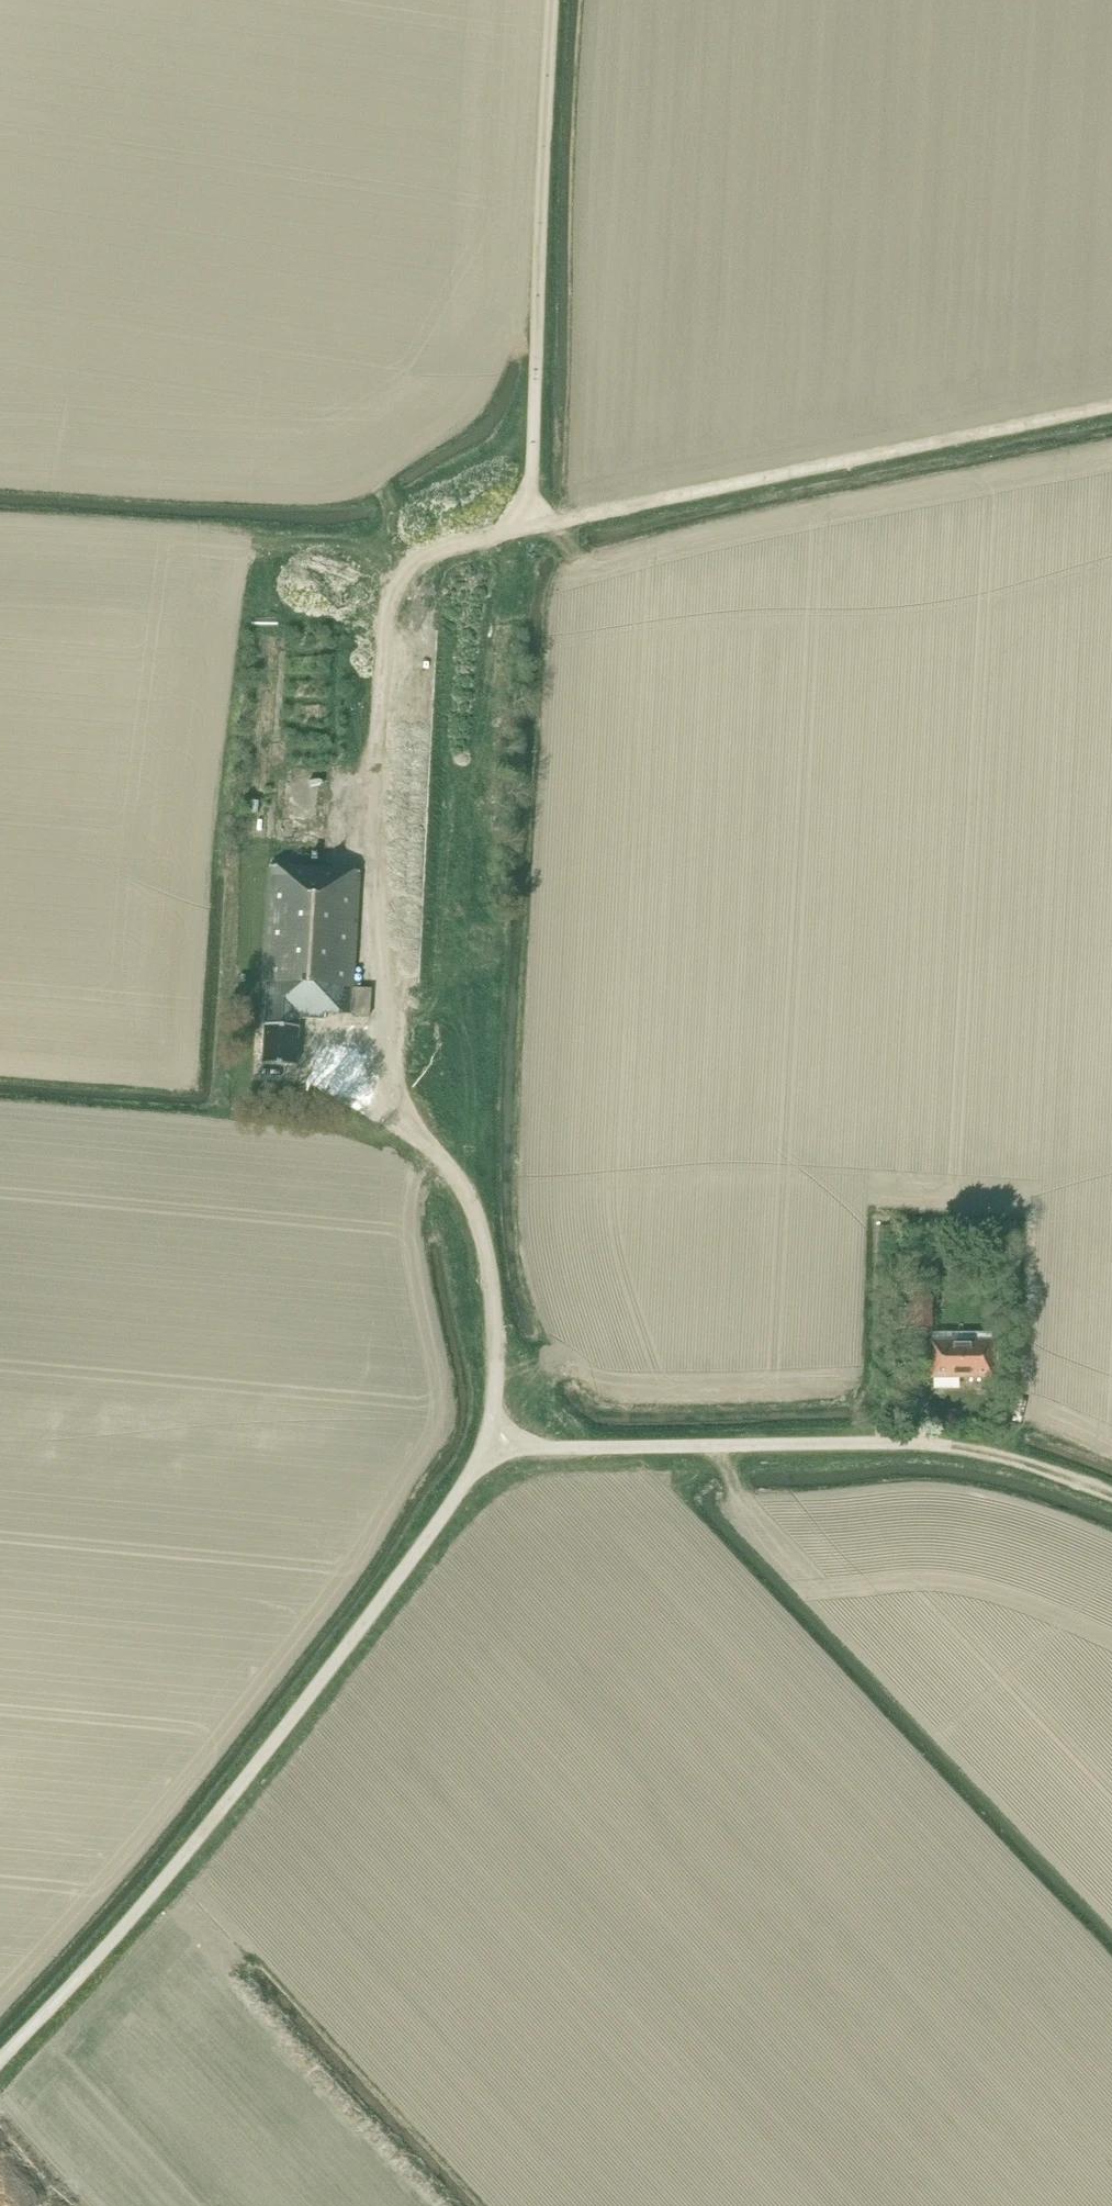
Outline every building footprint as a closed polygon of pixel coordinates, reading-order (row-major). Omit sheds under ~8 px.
[(301,1018),(326,1019),(326,1015),(370,1017),(371,989),(353,988),(360,872),(270,867),(263,984),(268,984),(263,1065),(296,1066),(301,1018)] [(913,1309),(897,1309),(897,1328),(913,1328),(933,1328),(933,1297),(913,1297),(913,1309)] [(932,1334),(931,1334),(932,1378),(993,1377),(992,1342),(992,1333),(946,1334),(932,1334)]
